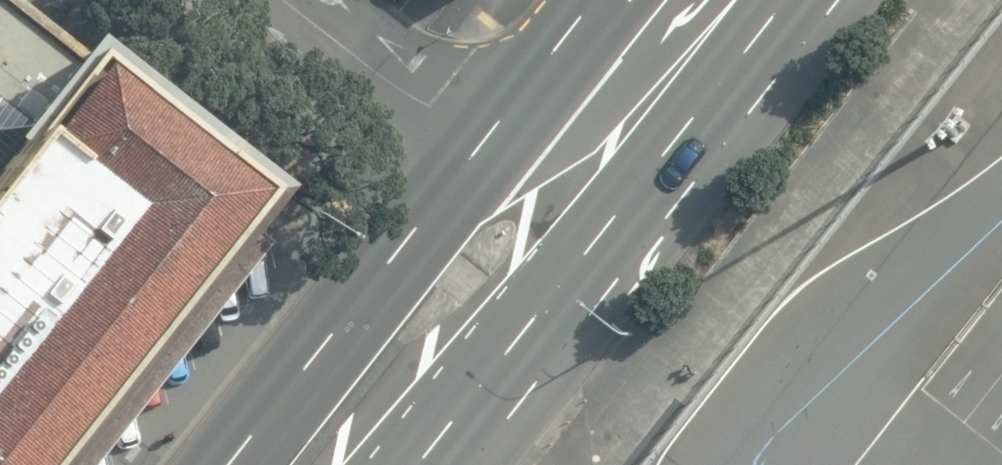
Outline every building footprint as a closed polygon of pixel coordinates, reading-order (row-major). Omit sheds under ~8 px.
[(269,245),(246,227),(270,198),(79,47),(74,52),(7,0),(0,0),(0,464),(95,464),(269,245)]
